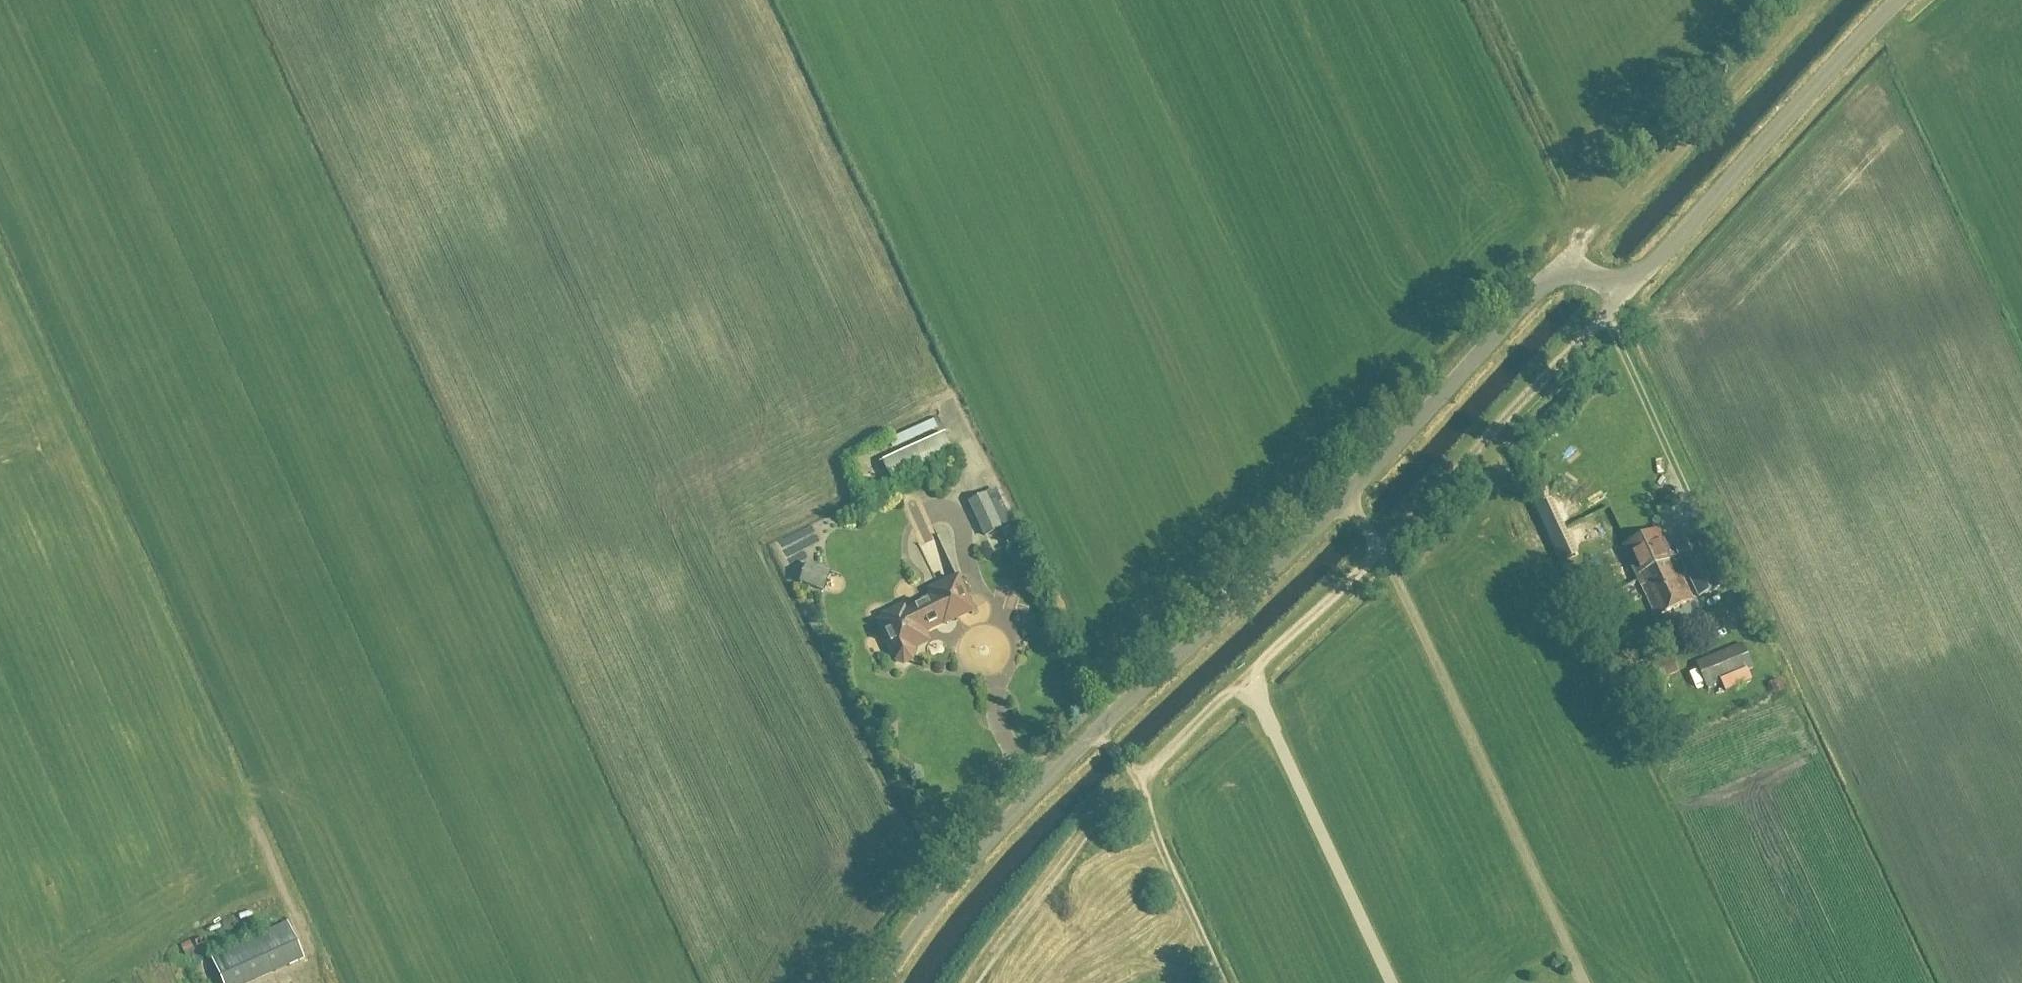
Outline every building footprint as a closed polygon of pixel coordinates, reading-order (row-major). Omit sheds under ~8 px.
[(968,502),(984,537),(1012,523),(996,489),(968,502)] [(1001,532),(1009,547),(1017,543),(1010,528),(1001,532)] [(1658,531),(1626,546),(1636,568),(1635,569),(1657,616),(1693,599),(1672,555),(1670,556),(1658,531)] [(1719,586),(1694,535),(1674,545),(1699,595),(1719,586)] [(798,583),(824,592),(831,572),(805,563),(798,583)] [(974,611),(958,579),(937,589),(940,594),(907,611),(905,607),(883,618),(891,633),(884,636),(897,663),(905,665),(913,661),(916,653),(915,650),(924,646),(928,637),(924,630),(943,621),(945,625),(974,611)] [(1724,692),(1751,680),(1747,671),(1752,669),(1742,643),(1696,663),(1707,689),(1720,684),(1724,692)] [(1613,646),(1601,657),(1610,666),(1622,655),(1613,646)] [(1680,672),(1671,651),(1644,663),(1653,684),(1680,672)] [(211,956),(222,982),(249,982),(304,958),(288,922),(211,956)]
